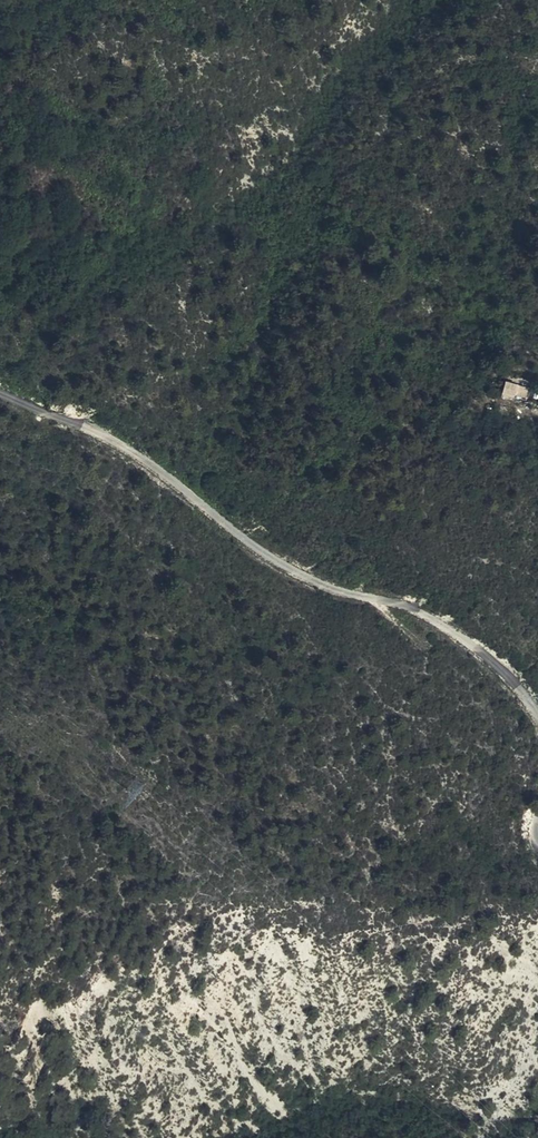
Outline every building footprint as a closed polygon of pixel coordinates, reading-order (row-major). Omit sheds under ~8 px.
[(503,401),(512,403),(514,394),(527,397),(530,383),(507,379),(503,401)]
